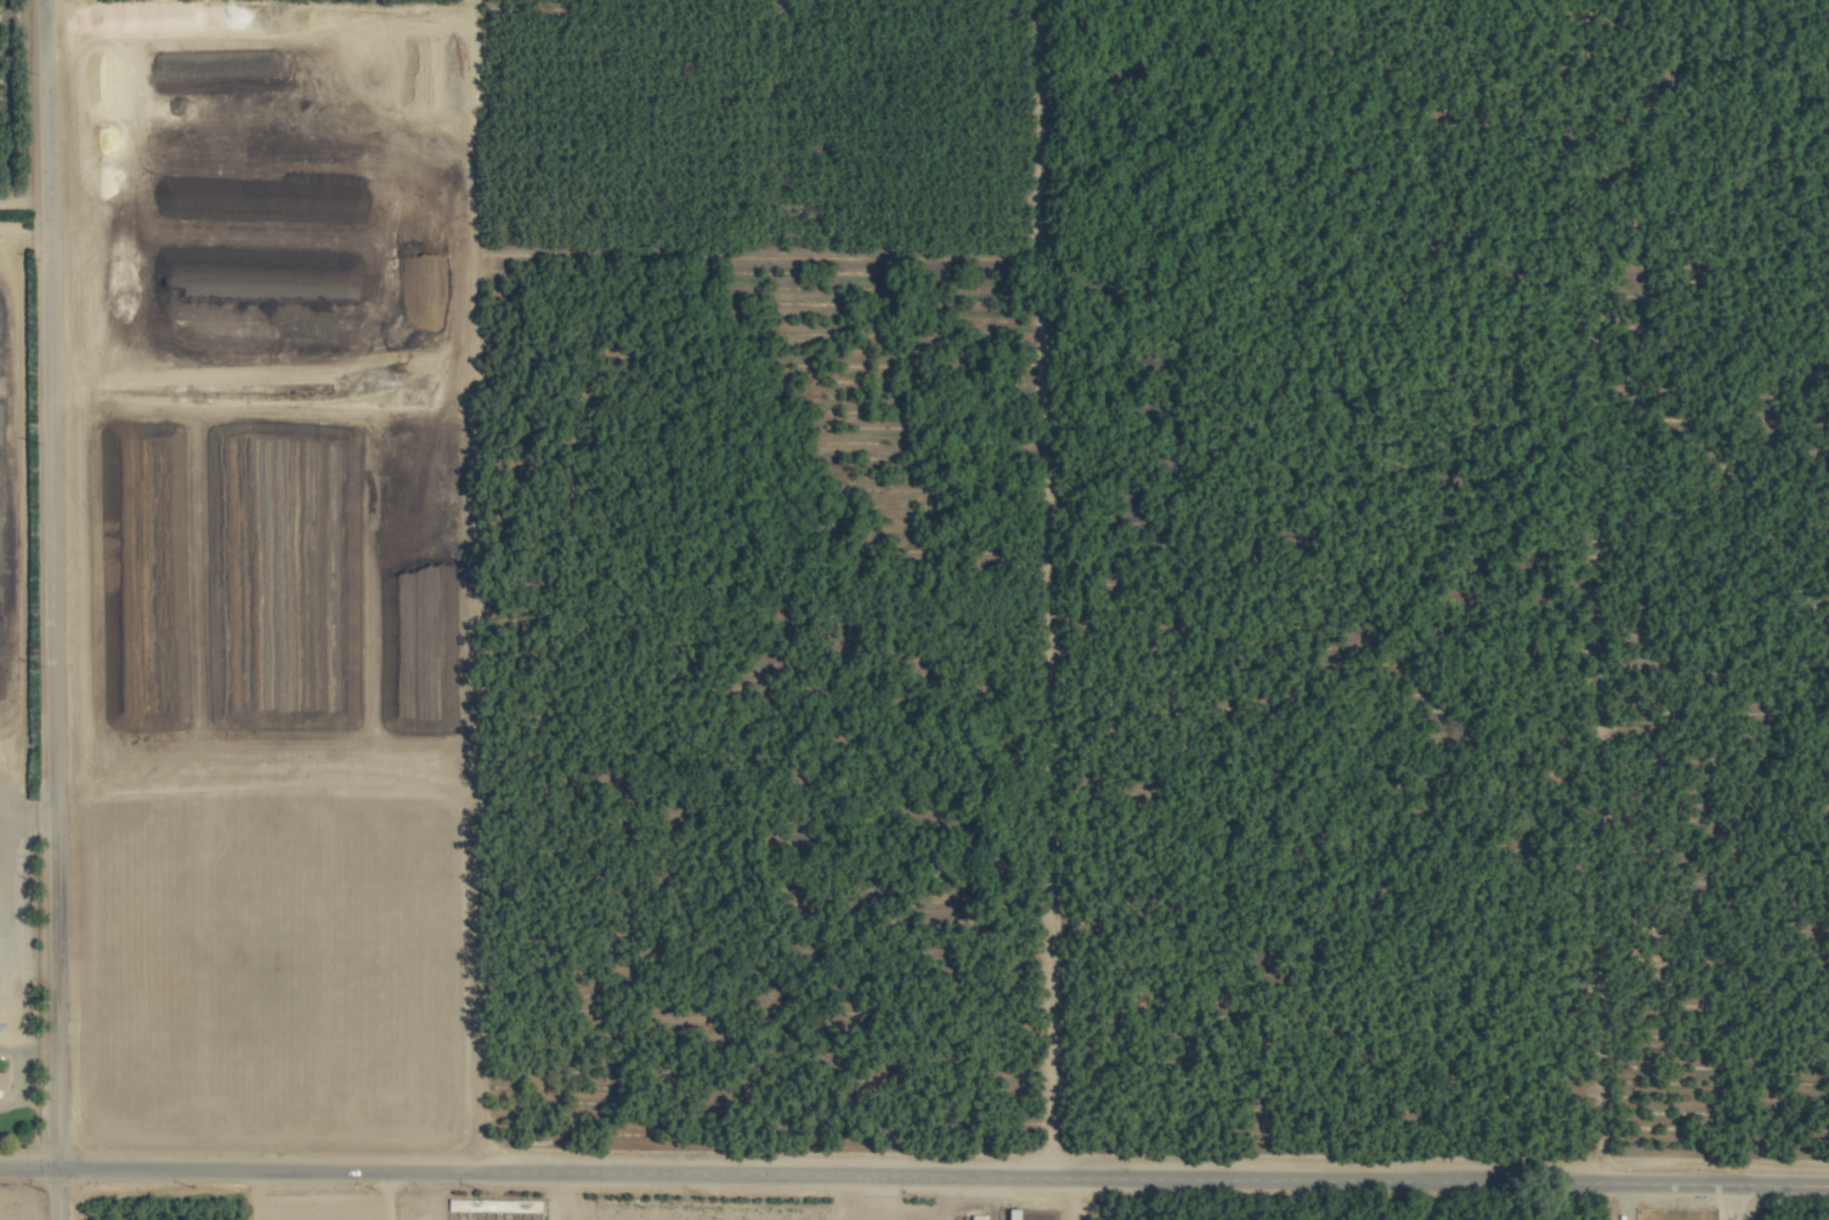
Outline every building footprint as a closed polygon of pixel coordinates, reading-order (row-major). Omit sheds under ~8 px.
[(10,1070),(0,1070),(0,1095),(1,1095),(1,1090),(11,1090),(10,1070)] [(1002,1209),(1002,1219),(1013,1219),(1013,1208),(1002,1209)]
